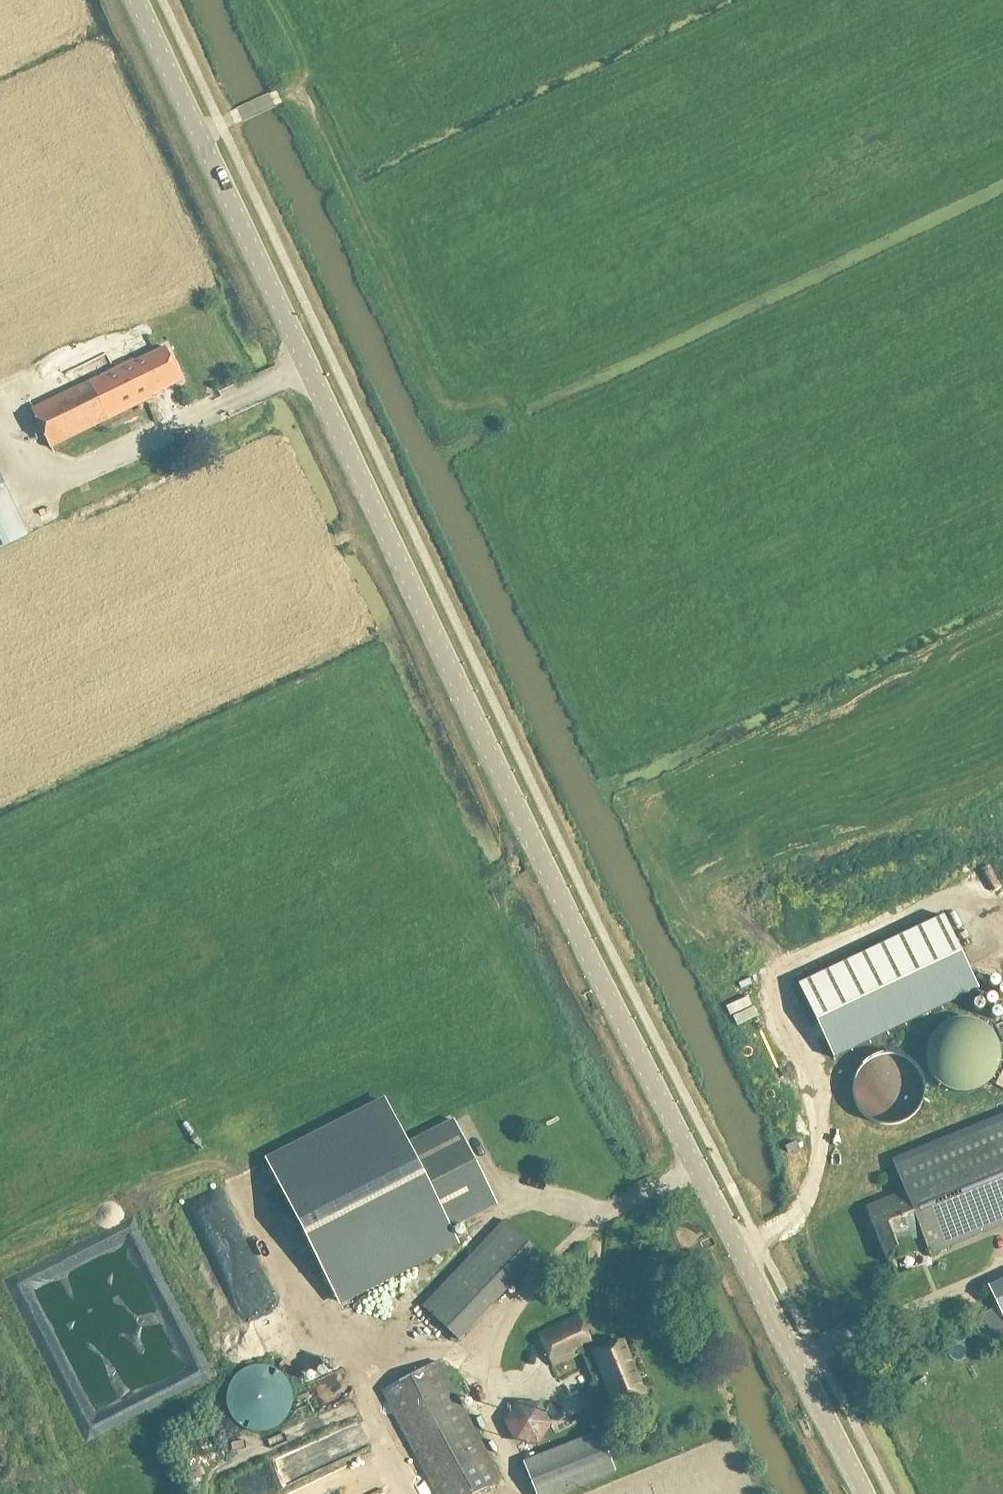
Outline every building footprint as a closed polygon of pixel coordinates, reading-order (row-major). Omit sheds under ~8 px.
[(133,360),(125,363),(30,409),(49,447),(92,427),(151,398),(150,396),(181,381),(164,347),(134,362),(133,360)] [(0,483),(0,544),(24,532),(0,483)] [(943,915),(798,984),(832,1057),(977,989),(943,915)] [(407,1140),(387,1100),(267,1161),(337,1301),(458,1240),(451,1227),(495,1204),(452,1118),(407,1140)] [(1002,1225),(1002,1117),(892,1162),(904,1191),(865,1207),(887,1262),(914,1251),(909,1240),(921,1235),(929,1255),(1002,1225)] [(196,1196),(231,1275),(257,1264),(222,1184),(196,1196)] [(457,1341),(539,1255),(503,1221),(421,1307),(457,1341)] [(988,1287),(1002,1319),(1002,1280),(988,1287)] [(578,1316),(537,1335),(552,1367),(579,1354),(581,1354),(594,1387),(580,1394),(587,1408),(610,1396),(614,1405),(644,1393),(623,1342),(595,1353),(592,1348),(591,1344),(578,1316)] [(500,1480),(437,1362),(381,1392),(435,1493),(473,1493),(500,1480)] [(568,1369),(575,1385),(589,1380),(582,1363),(568,1369)] [(226,1384),(244,1416),(265,1404),(246,1372),(226,1384)] [(614,1471),(599,1431),(523,1462),(535,1493),(555,1493),(614,1471)]
